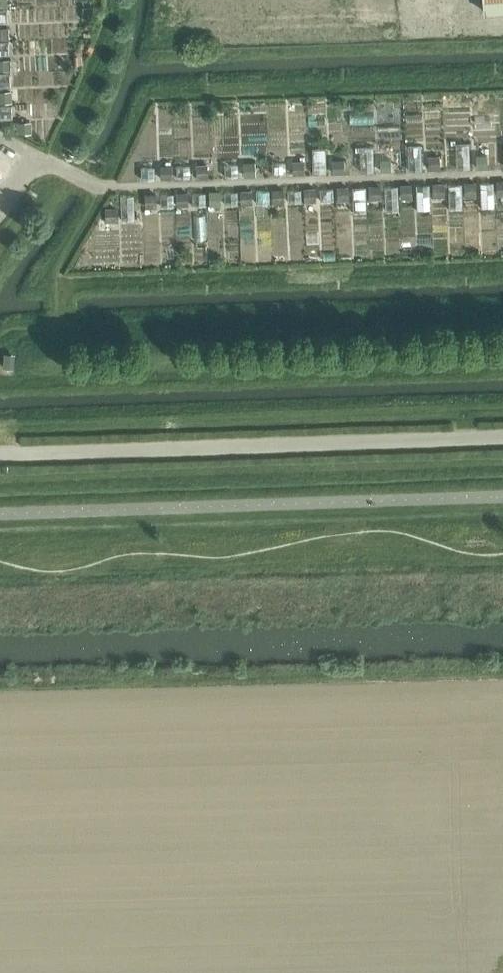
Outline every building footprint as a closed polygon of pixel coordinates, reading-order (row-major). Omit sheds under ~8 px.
[(485,12),(502,11),(502,0),(484,0),(485,12)] [(0,28),(0,38),(8,38),(8,28),(0,28)] [(0,61),(0,71),(10,70),(9,60),(0,61)] [(11,92),(0,93),(0,103),(11,102),(11,92)] [(31,133),(30,124),(18,124),(19,134),(31,133)] [(487,155),(477,156),(477,168),(487,167),(487,155)] [(439,157),(429,158),(429,170),(439,169),(439,157)] [(391,159),(381,159),(381,171),(391,171),(391,159)] [(343,161),(333,161),(333,173),(343,173),(343,161)] [(303,162),(293,162),(293,174),(303,174),(303,162)] [(255,164),(245,164),(245,176),(255,176),(255,164)] [(197,166),(197,178),(207,178),(207,166),(197,166)] [(171,167),(161,167),(162,179),(172,179),(171,167)] [(475,184),(465,184),(466,196),(476,196),(475,184)] [(444,185),(434,185),(434,197),(444,197),(444,185)] [(411,186),(401,186),(402,198),(412,198),(411,186)] [(380,187),(370,187),(370,199),(380,199),(380,187)] [(348,188),(338,188),(338,200),(348,200),(348,188)] [(315,189),(305,190),(306,202),(316,201),(315,189)] [(283,190),(273,191),(274,203),(284,202),(283,190)] [(251,192),(241,192),(242,204),(252,203),(251,192)] [(219,193),(209,193),(210,205),(220,205),(219,193)] [(187,194),(177,194),(178,206),(188,206),(187,194)] [(156,195),(146,195),(146,207),(156,207),(156,195)] [(116,209),(106,210),(107,222),(117,221),(116,209)]
